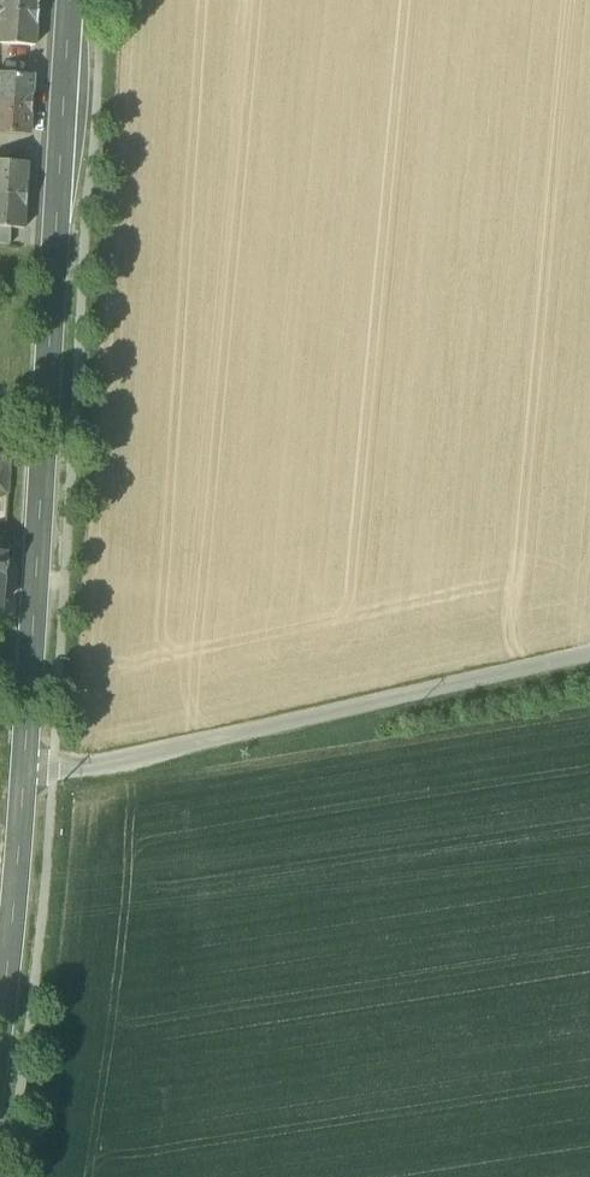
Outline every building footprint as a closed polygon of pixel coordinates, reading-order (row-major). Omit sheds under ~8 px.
[(37,14),(37,3),(38,3),(38,0),(0,0),(0,11),(37,14)] [(37,14),(0,11),(0,45),(35,47),(36,26),(37,14)] [(31,106),(31,98),(32,98),(33,77),(0,75),(0,104),(31,106)] [(0,104),(0,132),(29,134),(31,113),(31,106),(0,104)] [(26,196),(28,164),(0,162),(0,195),(26,196)] [(26,196),(0,195),(0,228),(10,229),(23,230),(26,196)] [(9,246),(10,229),(0,228),(0,245),(9,246)] [(10,458),(0,457),(0,494),(8,495),(10,458)]
